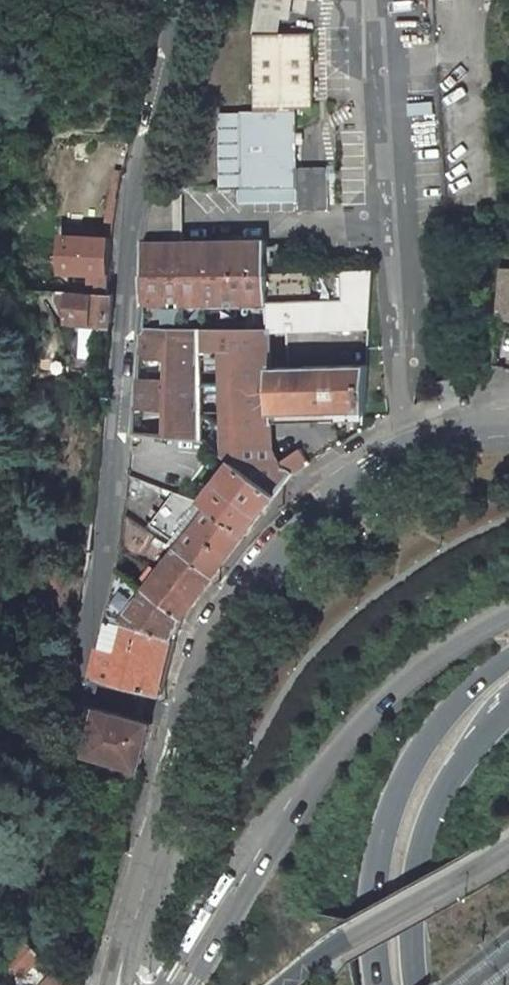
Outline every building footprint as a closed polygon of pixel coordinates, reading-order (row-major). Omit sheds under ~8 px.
[(254,31),(279,31),(281,17),(289,18),(292,0),(258,0),(254,31)] [(279,31),(254,31),(256,108),(216,109),(218,188),(236,187),(236,203),(297,201),(297,210),(327,209),(326,166),(295,167),(294,107),(317,107),(315,30),(279,31)] [(144,273),(266,272),(266,241),(181,244),(179,187),(153,187),(144,245),(144,273)] [(109,240),(64,242),(66,271),(81,270),(81,275),(110,275),(109,240)] [(505,322),(505,271),(493,271),(494,322),(505,322)] [(144,308),(197,306),(197,329),(143,331),(137,436),(198,442),(233,467),(276,497),(291,477),(293,475),(281,471),(271,453),(271,414),(364,413),(367,367),(270,367),(270,331),(369,329),(371,297),(268,299),(266,272),(144,273),(144,308)] [(81,275),(82,293),(110,294),(110,275),(81,275)] [(51,291),(51,304),(57,311),(66,311),(65,324),(108,327),(110,294),(82,293),(51,291)] [(459,391),(458,379),(441,385),(443,397),(459,391)] [(233,467),(202,508),(243,540),(258,520),(276,497),(233,467)] [(202,508),(173,494),(144,528),(178,552),(212,579),(228,559),(243,540),(202,508)] [(121,552),(156,580),(146,594),(181,620),(197,599),(212,579),(178,552),(144,528),(127,516),(121,552)] [(176,630),(181,620),(146,594),(118,572),(106,619),(171,640),(176,630)] [(163,671),(171,640),(106,619),(90,678),(157,697),(163,671)] [(94,710),(76,704),(72,723),(89,728),(94,710)] [(89,728),(72,723),(65,748),(82,753),(82,756),(136,771),(148,726),(94,710),(89,728)] [(9,926),(0,917),(0,930),(2,933),(9,926)] [(6,939),(3,942),(5,947),(6,952),(6,961),(20,975),(40,955),(14,931),(6,939)] [(42,984),(71,984),(57,971),(42,984)]
